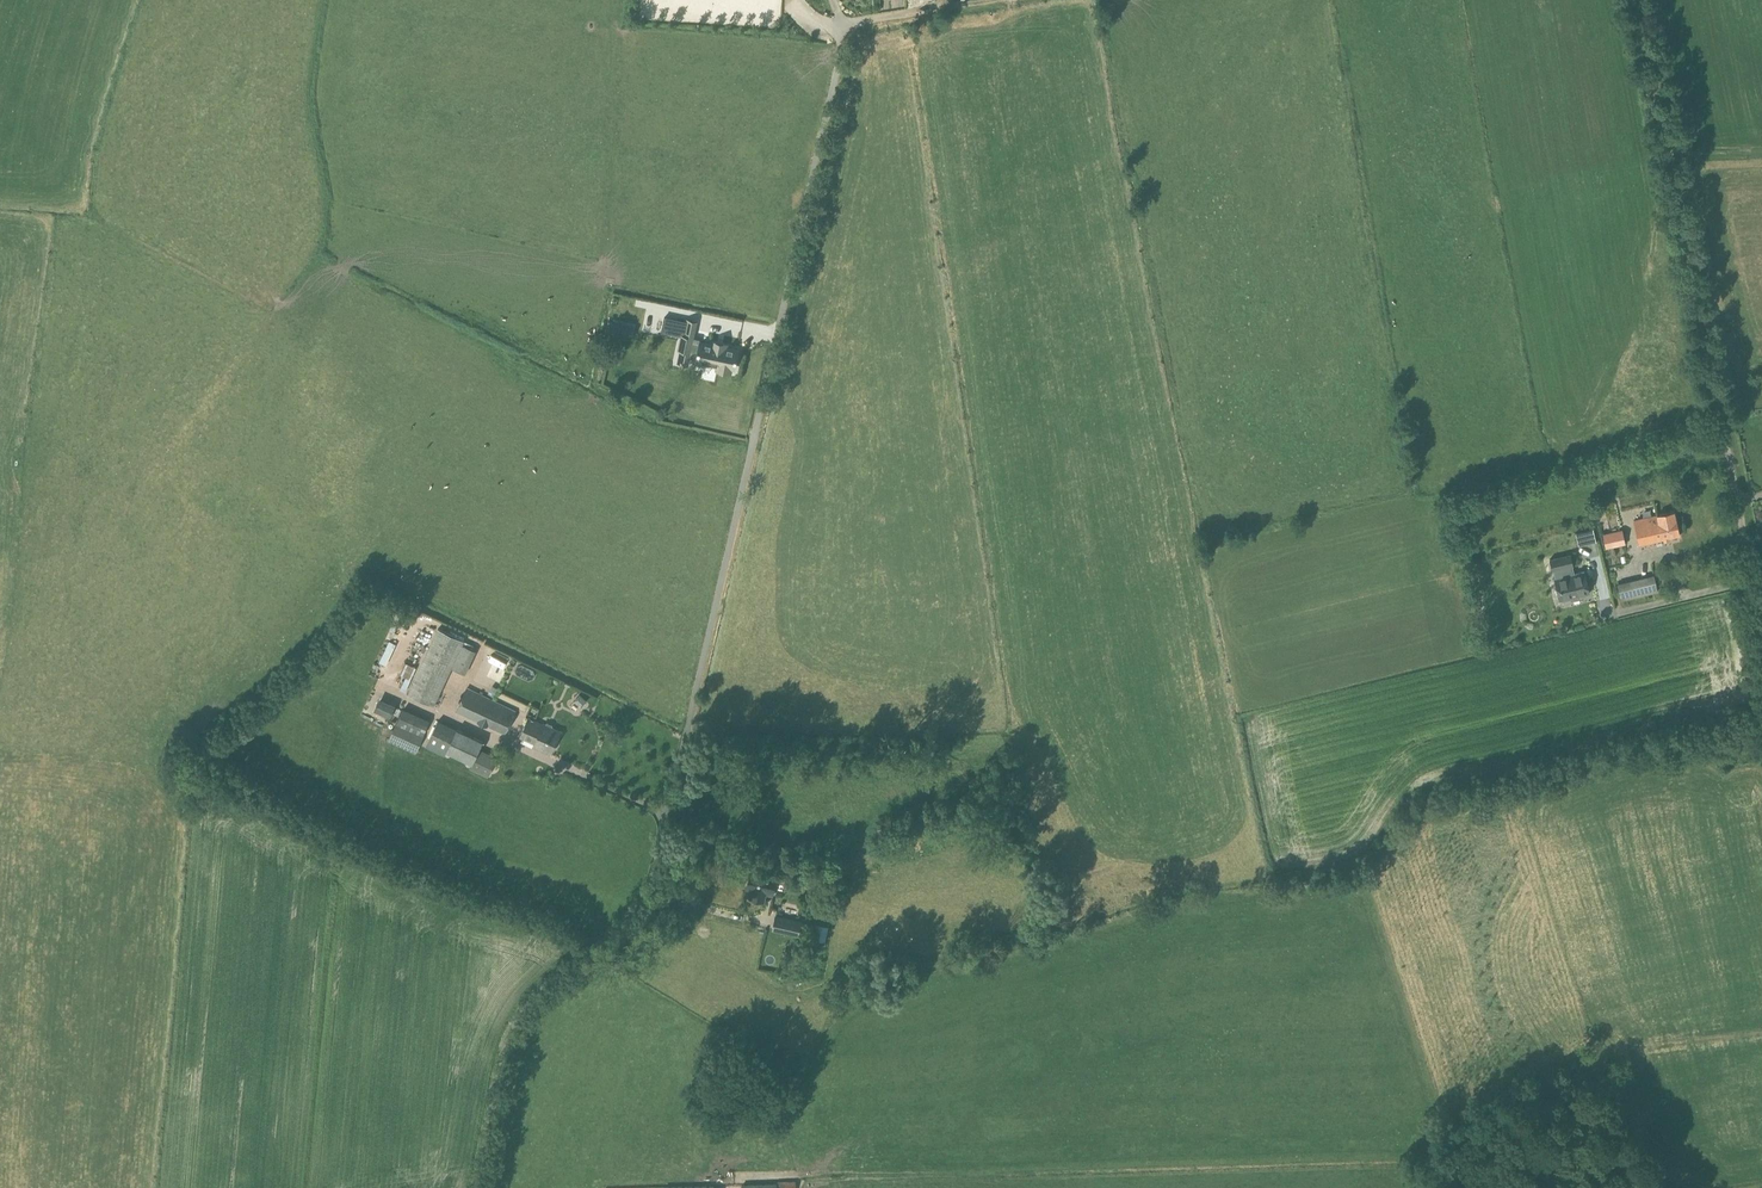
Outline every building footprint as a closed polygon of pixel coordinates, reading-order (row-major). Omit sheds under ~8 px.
[(669,341),(666,352),(678,354),(677,357),(698,361),(696,368),(717,373),(716,376),(728,379),(729,375),(732,375),(733,368),(734,369),(735,366),(734,365),(735,358),(724,355),(724,353),(712,350),(711,353),(700,350),(700,352),(698,352),(699,347),(692,345),(695,330),(686,328),(685,329),(678,327),(675,342),(669,341)] [(1680,536),(1674,511),(1634,520),(1639,545),(1680,536)] [(1625,544),(1622,530),(1604,534),(1607,548),(1625,544)] [(1585,544),(1582,531),(1576,533),(1579,545),(1585,544)] [(1602,556),(1603,564),(1624,561),(1624,553),(1602,556)] [(1579,596),(1590,593),(1585,571),(1574,574),(1572,566),(1573,566),(1570,554),(1550,559),(1553,570),(1554,570),(1556,578),(1555,578),(1560,600),(1571,598),(1572,600),(1580,598),(1579,596)] [(1650,572),(1612,582),(1617,600),(1655,591),(1650,572)] [(1563,610),(1515,620),(1518,635),(1613,615),(1610,599),(1601,601),(1604,613),(1590,616),(1587,605),(1582,606),(1563,610)] [(466,641),(438,628),(407,693),(435,707),(453,669),(466,675),(476,652),(464,644),(466,641)] [(392,641),(385,638),(375,660),(383,663),(392,641)] [(393,686),(403,691),(414,665),(404,661),(393,686)] [(505,734),(514,714),(510,712),(509,708),(467,687),(455,712),(505,734)] [(360,689),(350,712),(358,715),(368,692),(360,689)] [(574,705),(583,703),(581,695),(572,698),(574,705)] [(376,697),(370,709),(385,717),(392,705),(376,697)] [(416,753),(430,720),(404,709),(389,741),(416,753)] [(446,756),(447,752),(473,764),(470,769),(489,777),(498,757),(480,749),(483,741),(457,728),(457,729),(438,720),(426,747),(446,756)] [(531,722),(526,720),(519,737),(526,740),(528,734),(537,738),(535,743),(540,745),(539,747),(551,753),(561,732),(543,724),(532,720),(531,722)] [(777,875),(771,874),(773,867),(783,869),(785,858),(766,854),(764,865),(767,866),(766,873),(750,869),(746,890),(751,891),(750,898),(765,901),(766,895),(773,896),(777,875)] [(813,869),(811,875),(817,877),(816,882),(830,885),(833,873),(813,869)] [(795,910),(795,899),(779,899),(779,909),(795,910)] [(798,936),(801,921),(776,915),(773,930),(798,936)] [(816,924),(812,938),(825,940),(828,926),(816,924)]
